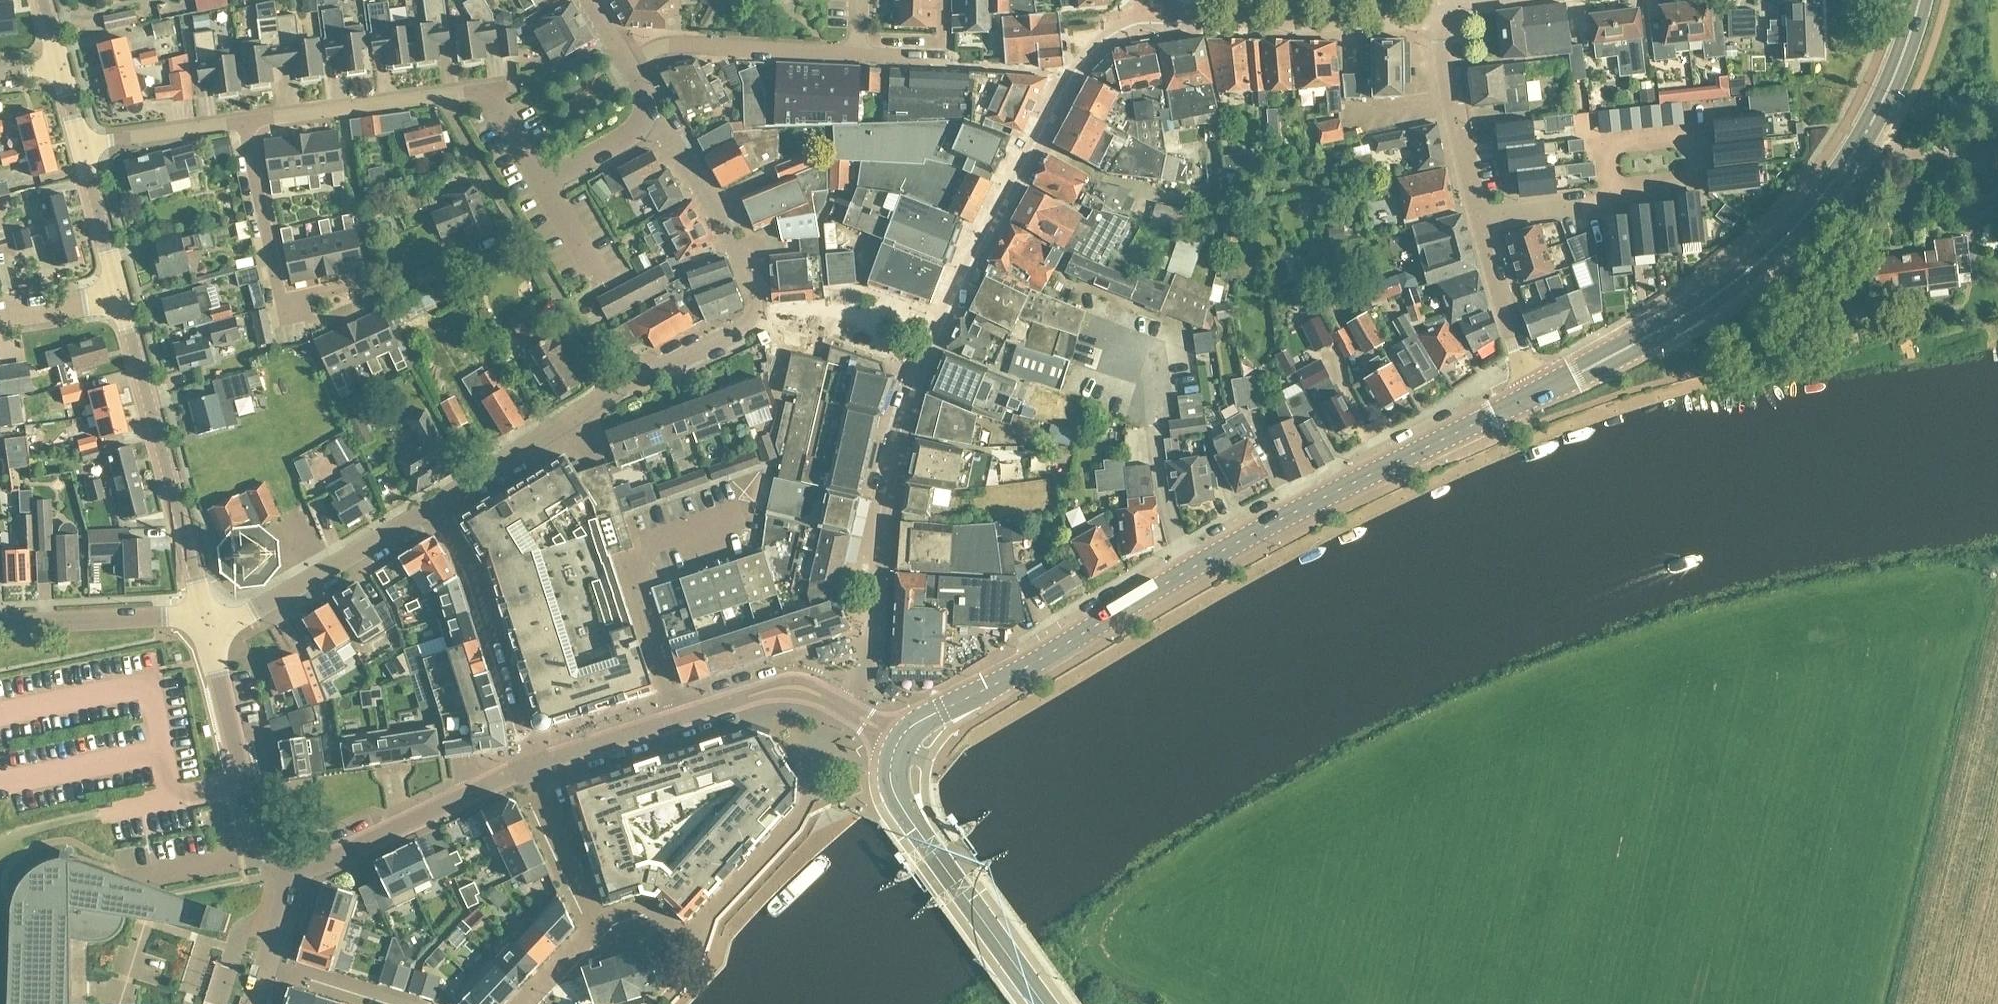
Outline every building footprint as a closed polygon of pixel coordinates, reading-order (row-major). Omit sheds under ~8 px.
[(228,0),(197,0),(197,2),(200,2),(201,12),(229,7),(228,0)] [(428,26),(410,28),(415,63),(423,62),(423,67),(437,65),(436,60),(440,60),(438,45),(451,43),(449,24),(445,0),(424,0),(428,26)] [(473,24),(456,27),(461,62),(469,61),(470,65),(483,63),(483,59),(486,58),(484,43),(497,41),(497,22),(496,22),(494,15),(488,5),(492,3),(490,0),(471,0),(464,5),(472,18),(473,24)] [(536,4),(544,0),(519,0),(524,11),(536,4)] [(641,0),(610,0),(625,26),(641,0)] [(625,26),(665,27),(666,13),(679,13),(680,0),(641,0),(625,26)] [(936,27),(937,0),(896,0),(895,25),(936,27)] [(953,33),(992,32),(991,14),(1009,13),(1018,13),(1018,16),(1036,14),(1034,0),(953,0),(953,33)] [(1707,0),(1684,3),(1689,41),(1703,39),(1705,57),(1726,55),(1722,24),(1710,25),(1707,0)] [(1822,26),(1821,0),(1794,0),(1788,0),(1788,2),(1778,2),(1779,20),(1770,20),(1771,28),(1814,26),(1822,26)] [(258,21),(261,39),(242,42),(244,51),(248,86),(257,85),(257,89),(271,87),(270,83),(274,82),(272,67),(284,66),(277,18),(275,2),(257,5),(259,20),(258,21)] [(573,2),(546,18),(546,19),(533,27),(541,42),(555,34),(566,28),(569,31),(585,22),(573,2)] [(15,33),(11,3),(0,4),(0,35),(15,33)] [(391,20),(389,3),(369,6),(372,35),(375,53),(388,51),(391,66),(394,66),(395,71),(408,69),(407,64),(415,63),(410,28),(409,18),(391,20)] [(1512,10),(1498,12),(1504,57),(1571,53),(1570,45),(1565,4),(1565,3),(1564,3),(1512,10)] [(1689,41),(1684,3),(1660,6),(1663,31),(1651,32),(1655,60),(1676,57),(1674,43),(1689,41)] [(1740,9),(1741,36),(1756,35),(1754,8),(1740,9)] [(365,34),(347,37),(343,9),(323,12),(326,41),(329,60),(342,58),(345,73),(348,72),(349,77),(362,75),(361,70),(370,69),(365,34)] [(1646,73),(1638,9),(1590,15),(1596,59),(1617,56),(1620,76),(1646,73)] [(1741,36),(1740,9),(1728,9),(1729,37),(1741,36)] [(135,10),(105,17),(107,29),(138,22),(135,10)] [(1036,14),(1018,16),(1003,17),(1006,64),(1041,62),(1041,67),(1051,67),(1065,66),(1059,13),(1036,14)] [(210,14),(193,16),(195,28),(212,26),(210,14)] [(297,15),(277,18),(284,66),(296,64),(299,79),(302,78),(303,83),(316,81),(315,76),(324,75),(319,40),(301,43),(297,15)] [(523,18),(513,24),(520,35),(530,29),(523,18)] [(595,39),(585,22),(569,31),(566,28),(555,34),(541,42),(551,60),(565,51),(567,55),(595,39)] [(1814,26),(1771,28),(1771,29),(1767,29),(1768,44),(1790,42),(1791,57),(1824,55),(1822,26),(1814,26)] [(516,29),(506,30),(500,31),(503,58),(518,56),(519,56),(516,29)] [(217,51),(215,31),(195,34),(201,82),(214,80),(216,95),(220,95),(220,99),(234,98),(233,93),(242,92),(236,48),(217,51)] [(1204,37),(1158,45),(1159,53),(1173,128),(1174,128),(1202,124),(1203,126),(1218,123),(1219,123),(1217,112),(1206,47),(1204,39),(1204,37)] [(1372,76),(1344,76),(1347,97),(1361,97),(1361,94),(1372,94),(1372,97),(1405,97),(1405,38),(1372,38),(1372,76)] [(141,57),(131,59),(126,39),(100,46),(107,75),(134,68),(143,65),(159,61),(157,51),(141,55),(141,57)] [(1218,39),(1208,39),(1209,47),(1218,92),(1251,91),(1249,69),(1252,69),(1252,63),(1250,63),(1248,40),(1239,39),(1223,39),(1218,39)] [(1265,91),(1260,40),(1248,40),(1250,63),(1252,63),(1252,69),(1249,69),(1251,91),(1257,91),(1258,105),(1266,105),(1266,91),(1265,91)] [(1293,89),(1291,41),(1260,40),(1265,91),(1266,91),(1294,89),(1293,89)] [(1311,42),(1291,41),(1293,89),(1294,89),(1325,87),(1326,97),(1341,95),(1336,47),(1336,42),(1334,42),(1325,42),(1318,42),(1311,42)] [(1117,48),(1093,72),(1094,73),(1112,83),(1115,81),(1116,83),(1119,81),(1122,92),(1122,93),(1132,91),(1134,104),(1136,115),(1138,128),(1135,139),(1139,140),(1153,149),(1151,179),(1160,180),(1175,182),(1181,158),(1165,154),(1160,117),(1152,118),(1151,111),(1166,109),(1162,84),(1160,85),(1153,43),(1153,42),(1117,48)] [(1578,45),(1579,65),(1590,64),(1589,45),(1578,45)] [(678,62),(671,64),(660,68),(672,91),(708,78),(705,74),(715,69),(711,61),(701,66),(697,59),(686,61),(678,62)] [(1569,59),(1524,64),(1525,76),(1571,71),(1569,59)] [(778,63),(777,124),(856,123),(858,67),(778,63)] [(1525,76),(1524,64),(1469,70),(1473,106),(1505,103),(1506,114),(1529,111),(1525,76)] [(887,85),(886,105),(963,111),(964,111),(965,91),(966,91),(966,89),(978,89),(979,72),(908,67),(889,66),(887,85)] [(879,67),(860,67),(859,91),(878,91),(879,67)] [(135,73),(134,68),(107,75),(114,101),(126,98),(129,109),(132,113),(136,114),(141,113),(142,110),(143,106),(140,92),(144,91),(147,86),(144,75),(135,73)] [(963,111),(962,118),(967,118),(983,124),(985,118),(984,118),(992,94),(994,91),(983,90),(984,72),(979,72),(978,89),(966,89),(966,91),(965,91),(964,111),(963,111)] [(984,72),(983,90),(994,91),(992,94),(996,95),(994,98),(1031,111),(1046,78),(1042,77),(1042,76),(984,72)] [(174,98),(175,102),(193,99),(189,73),(171,76),(172,87),(156,89),(158,100),(174,98)] [(1136,115),(1134,104),(1132,91),(1122,93),(1123,97),(1120,98),(1116,96),(1118,92),(1089,76),(1074,106),(1103,121),(1135,139),(1138,128),(1136,115)] [(708,78),(672,91),(684,114),(721,102),(716,93),(725,88),(719,77),(710,82),(708,78)] [(1745,78),(1730,80),(1732,94),(1747,92),(1745,78)] [(1656,101),(1654,87),(1640,89),(1642,103),(1656,101)] [(1571,90),(1573,102),(1587,100),(1585,88),(1571,90)] [(1763,114),(1763,115),(1788,112),(1790,112),(1789,102),(1788,90),(1748,95),(1751,115),(1763,114)] [(764,91),(747,92),(748,125),(765,125),(764,91)] [(1606,91),(1590,93),(1592,111),(1616,109),(1614,91),(1606,91)] [(992,94),(984,118),(985,118),(1021,131),(1031,111),(994,98),(996,95),(992,94)] [(1341,95),(1326,97),(1328,113),(1342,112),(1343,112),(1341,95)] [(1103,121),(1074,106),(1054,144),(1107,173),(1108,174),(1151,179),(1153,149),(1139,140),(1135,139),(1103,121)] [(419,127),(417,119),(413,120),(411,112),(384,116),(360,121),(359,121),(362,139),(388,134),(405,131),(411,156),(447,147),(441,122),(419,127)] [(24,149),(46,143),(38,114),(16,120),(24,147),(24,149)] [(1575,126),(1574,114),(1557,116),(1559,127),(1575,126)] [(1714,143),(1765,137),(1763,115),(1763,114),(1751,115),(1715,119),(1718,142),(1713,142),(1714,143)] [(949,162),(990,181),(994,173),(1010,136),(1006,134),(1006,135),(995,130),(965,119),(859,123),(859,124),(833,124),(834,159),(860,160),(922,163),(926,158),(948,163),(949,162)] [(1340,119),(1316,125),(1320,145),(1344,139),(1340,119)] [(1534,145),(1556,142),(1534,144),(1533,131),(1547,129),(1546,119),(1498,125),(1501,149),(1509,148),(1534,145)] [(707,153),(705,154),(722,186),(761,165),(752,148),(764,147),(764,146),(779,145),(777,129),(762,130),(762,129),(735,132),(729,122),(699,139),(707,153)] [(1445,165),(1437,124),(1372,137),(1375,153),(1405,147),(1404,143),(1412,141),(1418,171),(1445,165)] [(346,186),(338,131),(314,135),(319,174),(320,174),(333,172),(335,187),(346,186)] [(314,135),(290,138),(296,177),(309,176),(311,191),(322,189),(320,174),(319,174),(314,135)] [(217,140),(211,141),(215,158),(216,158),(216,161),(232,158),(231,152),(228,137),(217,140)] [(1765,137),(1714,143),(1716,166),(1708,167),(1708,168),(1764,162),(1761,138),(1765,138),(1765,137)] [(296,177),(290,138),(266,141),(273,196),(284,195),(282,179),(296,177)] [(1584,138),(1568,140),(1570,152),(1586,150),(1584,138)] [(1557,152),(1556,142),(1534,145),(1509,148),(1511,172),(1518,171),(1544,168),(1544,167),(1568,165),(1567,165),(1545,167),(1543,153),(1557,152)] [(14,151),(0,155),(0,161),(1,166),(17,162),(17,161),(27,158),(32,178),(54,172),(46,143),(24,149),(24,147),(14,150),(14,151)] [(1374,164),(1369,144),(1350,149),(1352,159),(1345,162),(1348,172),(1374,164)] [(193,146),(127,164),(135,192),(150,188),(153,199),(172,193),(169,183),(190,177),(189,174),(200,171),(193,146)] [(653,152),(619,170),(635,202),(651,194),(660,212),(685,198),(669,167),(663,171),(653,152)] [(781,178),(811,165),(806,152),(775,165),(781,178)] [(1238,167),(1253,165),(1254,165),(1252,153),(1223,156),(1224,169),(1236,168),(1238,167)] [(1049,154),(1041,169),(1033,183),(1068,202),(1073,203),(1074,202),(1092,209),(1101,210),(1104,201),(1122,207),(1129,211),(1135,200),(1128,196),(1131,190),(1111,186),(1089,177),(1049,154)] [(811,165),(781,178),(740,196),(755,229),(778,219),(782,237),(800,236),(819,235),(821,235),(817,215),(825,206),(829,190),(828,188),(827,158),(811,165)] [(860,160),(857,187),(903,194),(908,193),(963,218),(972,222),(993,183),(990,181),(949,162),(948,163),(926,158),(922,163),(860,160)] [(830,160),(829,189),(848,190),(849,161),(830,160)] [(1596,176),(1595,162),(1580,163),(1581,178),(1596,176)] [(1764,162),(1708,168),(1711,192),(1759,186),(1756,163),(1764,162)] [(1253,165),(1238,167),(1239,174),(1254,172),(1253,165)] [(1569,175),(1568,165),(1544,167),(1544,168),(1518,171),(1522,194),(1555,191),(1554,176),(1569,175)] [(1377,180),(1377,183),(1336,189),(1339,208),(1357,198),(1379,195),(1380,195),(1392,193),(1400,192),(1406,219),(1454,207),(1446,169),(1393,181),(1381,183),(1381,179),(1377,180)] [(475,185),(444,197),(449,210),(436,215),(444,237),(457,232),(462,245),(494,233),(475,185)] [(903,194),(857,187),(850,205),(868,212),(868,210),(952,244),(963,218),(908,193),(903,194)] [(1092,209),(1087,220),(1031,188),(1012,221),(1013,222),(1052,244),(1064,250),(1066,249),(1073,252),(1087,259),(1102,266),(1109,254),(1129,218),(1101,210),(1092,209)] [(1674,203),(1675,203),(1679,243),(1680,243),(1681,250),(1680,243),(1703,241),(1698,193),(1674,196),(1674,203)] [(42,235),(72,227),(62,194),(39,200),(45,224),(39,226),(42,235)] [(662,230),(653,235),(646,239),(651,249),(659,245),(668,241),(704,221),(693,201),(657,221),(662,230)] [(1195,212),(1156,203),(1151,224),(1190,233),(1195,212)] [(1675,203),(1674,203),(1651,205),(1656,253),(1681,250),(1680,243),(1679,243),(1675,203)] [(868,212),(850,205),(844,223),(884,238),(885,237),(896,241),(895,244),(944,264),(952,244),(868,210),(868,212)] [(1627,208),(1628,216),(1632,256),(1633,256),(1634,263),(1633,255),(1656,253),(1651,205),(1627,208)] [(1419,255),(1470,242),(1462,214),(1411,227),(1419,255)] [(230,217),(233,236),(246,234),(244,215),(230,217)] [(346,232),(333,235),(341,274),(365,269),(354,215),(343,217),(346,232)] [(1627,216),(1604,218),(1610,266),(1634,263),(1633,256),(1632,256),(1628,216),(1627,216)] [(320,222),(323,237),(309,240),(317,279),(341,274),(333,235),(330,220),(320,222)] [(704,221),(668,241),(679,261),(715,242),(704,221)] [(1013,222),(1012,225),(1010,224),(989,260),(1040,294),(1056,265),(1066,270),(1065,272),(1147,305),(1146,308),(1164,315),(1165,313),(1202,328),(1208,302),(1210,302),(1212,288),(1211,288),(1190,278),(1175,272),(1175,273),(1171,285),(1138,275),(1137,279),(1102,266),(1087,259),(1073,252),(1066,249),(1064,250),(1052,244),(1013,222)] [(838,248),(836,223),(824,224),(826,249),(838,248)] [(1913,225),(1914,233),(1922,232),(1921,224),(1913,225)] [(1512,259),(1546,248),(1539,226),(1505,237),(1512,259)] [(72,227),(42,235),(45,245),(50,243),(57,267),(78,261),(75,248),(77,247),(72,227)] [(295,243),(292,228),(282,230),(293,284),(317,279),(309,240),(295,243)] [(16,242),(30,238),(27,229),(13,233),(15,239),(16,242)] [(209,231),(181,239),(180,234),(154,241),(157,254),(153,255),(155,265),(154,265),(157,276),(158,276),(159,278),(190,271),(185,254),(200,250),(200,249),(213,246),(209,231)] [(1590,232),(1578,236),(1587,259),(1597,255),(1599,254),(1590,232)] [(1179,234),(1171,258),(1155,253),(1152,265),(1175,273),(1175,272),(1188,237),(1179,234)] [(819,235),(800,236),(802,253),(770,256),(773,285),(772,285),(772,288),(771,291),(774,297),(775,302),(824,298),(819,235)] [(1587,259),(1578,236),(1567,240),(1576,263),(1587,259)] [(885,237),(884,238),(869,283),(883,288),(930,303),(944,264),(895,244),(896,241),(885,237)] [(1203,243),(1188,237),(1175,272),(1190,278),(1199,254),(1203,243)] [(30,238),(16,242),(18,250),(32,247),(30,238)] [(1936,252),(1924,253),(1928,286),(1928,291),(1959,287),(1952,239),(1935,241),(1936,252)] [(1470,242),(1419,255),(1426,285),(1477,268),(1470,242)] [(1546,248),(1512,259),(1519,282),(1553,271),(1546,248)] [(827,253),(829,285),(857,283),(855,251),(827,253)] [(645,252),(631,260),(638,273),(652,266),(645,252)] [(246,253),(229,255),(231,264),(248,262),(246,253)] [(1928,286),(1924,253),(1860,262),(1863,281),(1869,281),(1871,293),(1928,286)] [(1555,276),(1546,279),(1563,326),(1562,327),(1564,331),(1592,320),(1590,315),(1602,311),(1597,255),(1587,259),(1595,283),(1585,287),(1580,289),(1581,290),(1563,296),(1555,276)] [(460,256),(441,263),(447,278),(466,270),(460,256)] [(678,268),(672,271),(667,262),(599,299),(610,320),(667,289),(669,293),(670,294),(655,302),(658,308),(685,294),(685,295),(694,290),(730,275),(724,259),(688,270),(688,273),(681,275),(678,268)] [(1222,278),(1266,277),(1266,259),(1258,260),(1258,259),(1222,260),(1222,278)] [(202,281),(235,272),(235,271),(230,267),(221,269),(220,271),(200,276),(202,281)] [(236,272),(238,284),(260,279),(257,267),(236,272)] [(1085,310),(1040,294),(1039,296),(1030,291),(1029,292),(984,270),(962,315),(1006,339),(1017,345),(1052,356),(1052,354),(1060,330),(1077,336),(1085,310)] [(1465,308),(1487,302),(1477,271),(1438,284),(1447,310),(1464,304),(1465,308)] [(1397,275),(1382,281),(1373,284),(1379,301),(1403,293),(1402,292),(1401,287),(1397,275)] [(685,294),(658,308),(610,334),(619,352),(639,341),(636,337),(645,332),(654,348),(689,330),(688,327),(707,320),(708,321),(743,307),(731,278),(695,292),(694,290),(685,295),(685,294)] [(1210,302),(1221,302),(1225,282),(1214,279),(1212,288),(1210,302)] [(1563,326),(1546,279),(1535,282),(1543,304),(1522,312),(1531,339),(1562,327),(1563,326)] [(243,299),(259,295),(257,282),(241,285),(243,299)] [(194,293),(164,301),(170,326),(184,323),(185,329),(196,326),(196,328),(233,318),(230,304),(212,309),(211,304),(208,292),(207,286),(206,284),(193,288),(194,293)] [(1359,287),(1354,289),(1359,305),(1365,303),(1359,287)] [(1422,302),(1416,288),(1402,292),(1403,293),(1407,307),(1420,303),(1422,302)] [(384,314),(391,328),(401,323),(437,307),(432,293),(395,309),(384,314)] [(1210,302),(1208,302),(1202,328),(1211,329),(1211,309),(1210,302)] [(1221,302),(1210,302),(1211,309),(1215,309),(1216,318),(1232,316),(1230,302),(1221,304),(1221,302)] [(1498,338),(1487,302),(1465,308),(1464,304),(1447,310),(1451,322),(1458,320),(1474,352),(1498,338)] [(544,344),(538,334),(530,323),(539,317),(531,303),(509,316),(525,342),(538,363),(529,368),(540,386),(549,380),(560,400),(571,394),(569,391),(577,385),(559,356),(564,353),(556,340),(551,344),(549,341),(544,344)] [(1420,303),(1407,307),(1412,322),(1425,318),(1420,303)] [(383,310),(360,321),(377,357),(389,351),(396,365),(399,372),(408,367),(406,361),(391,328),(384,314),(383,310)] [(1311,316),(1313,320),(1306,323),(1319,349),(1334,341),(1321,316),(1320,316),(1318,312),(1311,316)] [(1385,341),(1368,313),(1348,325),(1365,353),(1385,341)] [(1393,322),(1404,340),(1390,349),(1413,388),(1438,374),(1414,334),(1416,333),(1405,315),(1393,322)] [(994,364),(1006,339),(961,316),(947,348),(982,363),(983,360),(994,364)] [(1423,322),(1427,330),(1417,334),(1439,370),(1441,369),(1445,371),(1452,366),(1452,361),(1465,353),(1445,322),(1442,316),(1423,322)] [(196,328),(199,338),(194,339),(194,341),(176,346),(183,371),(214,363),(210,348),(241,339),(236,317),(233,318),(196,328)] [(360,321),(339,331),(355,367),(368,361),(374,375),(384,371),(377,357),(360,321)] [(269,322),(257,324),(261,344),(273,341),(269,322)] [(355,367),(339,331),(316,341),(339,391),(349,387),(342,373),(355,367)] [(73,360),(77,376),(96,371),(94,365),(108,362),(101,337),(68,345),(69,346),(45,352),(49,367),(73,360)] [(1009,370),(1008,374),(1023,379),(1061,391),(1064,380),(1070,360),(1052,354),(1052,356),(1017,345),(1012,362),(1009,370)] [(827,490),(859,497),(879,415),(880,416),(894,377),(855,368),(858,357),(859,356),(830,346),(826,361),(791,353),(782,392),(798,396),(796,404),(786,402),(776,446),(780,455),(783,456),(778,478),(827,490)] [(1275,355),(1286,376),(1296,371),(1292,364),(1296,362),(1289,348),(1275,355)] [(946,351),(929,394),(981,415),(994,418),(1002,421),(1007,407),(1018,411),(1022,401),(1011,397),(1018,380),(946,351)] [(1386,355),(1380,359),(1378,356),(1363,364),(1370,376),(1364,380),(1381,409),(1385,406),(1386,408),(1393,404),(1391,402),(1408,393),(1391,364),(1386,355)] [(1328,378),(1319,360),(1294,373),(1303,390),(1328,378)] [(0,373),(0,396),(31,391),(27,368),(0,373)] [(510,400),(492,370),(480,378),(492,396),(485,401),(490,410),(489,412),(494,419),(496,419),(505,434),(523,423),(515,409),(518,407),(513,398),(510,400)] [(213,381),(216,394),(192,400),(201,434),(227,427),(227,425),(237,422),(231,398),(251,393),(247,372),(213,381)] [(1255,376),(1242,378),(1243,380),(1243,383),(1246,400),(1247,403),(1249,409),(1262,407),(1255,376)] [(761,378),(735,387),(745,414),(771,405),(761,378)] [(1243,380),(1242,378),(1232,380),(1237,405),(1247,403),(1246,400),(1243,383),(1243,380)] [(1328,378),(1303,390),(1307,397),(1313,408),(1314,407),(1322,422),(1323,422),(1322,420),(1327,417),(1335,431),(1355,420),(1335,383),(1332,385),(1328,378)] [(59,387),(61,392),(54,394),(53,393),(42,396),(46,414),(58,411),(56,406),(63,403),(64,405),(66,404),(66,403),(80,399),(82,399),(81,394),(79,389),(78,382),(59,387)] [(82,399),(80,399),(81,405),(93,402),(96,415),(121,408),(114,385),(81,394),(82,399)] [(745,414),(735,387),(709,396),(719,423),(745,414)] [(1303,390),(1285,400),(1296,424),(1295,425),(1306,446),(1305,448),(1315,468),(1333,459),(1311,419),(1308,421),(1303,413),(1313,408),(1307,397),(1303,390)] [(1181,419),(1205,416),(1202,393),(1178,396),(1181,419)] [(20,395),(0,397),(0,427),(4,427),(23,425),(20,395)] [(928,395),(917,434),(971,443),(977,415),(928,395)] [(455,396),(441,404),(454,429),(469,422),(455,396)] [(709,396),(684,406),(693,433),(719,423),(709,396)] [(1312,471),(1285,400),(1283,398),(1273,401),(1282,424),(1269,429),(1289,481),(1312,471)] [(693,433),(684,406),(658,414),(668,442),(674,461),(687,457),(680,437),(693,433)] [(127,431),(121,408),(96,415),(103,438),(127,431)] [(1224,417),(1220,409),(1210,414),(1216,427),(1217,427),(1221,425),(1227,423),(1224,417)] [(423,448),(399,461),(417,492),(454,472),(437,441),(440,439),(425,412),(408,421),(423,448)] [(1006,428),(1025,434),(1030,419),(1012,413),(1006,428)] [(1228,423),(1221,426),(1225,432),(1251,483),(1254,481),(1258,482),(1263,479),(1263,476),(1266,475),(1248,441),(1256,437),(1243,413),(1227,421),(1228,423)] [(668,442),(658,414),(632,424),(644,459),(670,450),(668,442)] [(349,422),(360,446),(374,439),(362,415),(349,422)] [(1205,416),(1181,419),(1181,420),(1170,421),(1172,438),(1173,438),(1207,433),(1205,416)] [(644,459),(632,424),(606,433),(616,460),(618,468),(644,459)] [(1216,427),(1212,429),(1216,437),(1214,445),(1227,470),(1225,471),(1236,491),(1238,490),(1241,492),(1248,488),(1248,485),(1251,483),(1225,432),(1221,426),(1217,428),(1217,427),(1216,427)] [(327,445),(340,467),(358,455),(345,434),(327,445)] [(769,434),(756,438),(764,462),(777,457),(769,436),(769,434)] [(79,440),(78,440),(80,450),(82,450),(97,446),(98,446),(95,436),(79,440)] [(1172,438),(1164,439),(1166,449),(1174,448),(1173,438),(1172,438)] [(916,440),(907,482),(929,485),(954,489),(968,488),(986,486),(993,455),(975,452),(916,440)] [(80,450),(80,451),(83,461),(100,456),(97,446),(82,450),(80,450)] [(110,487),(140,479),(131,446),(107,452),(114,476),(107,478),(110,487)] [(1068,446),(1051,446),(1051,462),(1068,462),(1068,446)] [(755,451),(732,460),(736,472),(760,463),(755,451)] [(399,558),(391,562),(418,645),(405,649),(413,674),(426,669),(443,722),(446,742),(445,742),(447,757),(509,747),(507,739),(537,729),(538,730),(540,731),(545,731),(550,729),(553,725),(565,759),(666,727),(655,692),(611,555),(595,503),(587,490),(577,473),(565,455),(524,481),(491,501),(490,499),(457,519),(433,536),(411,550),(411,551),(399,558)] [(1216,471),(1214,471),(1213,457),(1167,463),(1171,488),(1176,488),(1179,504),(1212,499),(1210,489),(1219,488),(1216,471)] [(1127,489),(1125,468),(1124,458),(1104,460),(1105,470),(1096,470),(1098,492),(1127,489)] [(732,460),(709,468),(713,480),(736,472),(732,460)] [(595,503),(611,555),(634,547),(607,463),(577,473),(595,503)] [(334,504),(346,525),(373,509),(362,491),(368,487),(355,465),(342,473),(345,478),(327,488),(336,503),(334,504)] [(1127,489),(1128,496),(1130,508),(1119,510),(1124,555),(1153,546),(1150,519),(1159,518),(1156,496),(1153,496),(1149,465),(1125,468),(1127,489)] [(704,469),(681,478),(685,490),(708,481),(704,469)] [(681,478),(658,486),(662,498),(685,490),(681,478)] [(827,490),(778,478),(774,478),(766,516),(767,516),(850,536),(859,497),(827,490)] [(145,499),(140,479),(110,487),(112,496),(118,495),(125,518),(146,513),(142,500),(145,499)] [(101,480),(85,484),(87,493),(103,489),(101,480)] [(929,485),(907,482),(901,521),(925,524),(925,523),(929,523),(932,504),(948,506),(951,490),(929,487),(929,485)] [(264,484),(209,511),(225,546),(230,549),(232,565),(244,577),(258,575),(269,562),(267,548),(255,538),(254,539),(252,526),(258,525),(279,515),(264,484)] [(103,489),(87,493),(90,502),(106,498),(103,489)] [(32,490),(19,491),(20,512),(33,512),(32,500),(32,490)] [(645,491),(629,497),(633,509),(649,503),(645,491)] [(53,535),(51,499),(32,500),(33,512),(33,515),(35,515),(37,542),(37,551),(53,550),(54,581),(79,581),(77,536),(78,530),(75,525),(69,522),(64,522),(60,526),(58,531),(58,535),(53,535)] [(1094,531),(1071,543),(1090,577),(1119,561),(1106,539),(1116,533),(1104,513),(1089,522),(1094,531)] [(33,515),(19,516),(18,516),(19,551),(3,552),(4,584),(30,582),(29,551),(37,551),(37,542),(35,515),(33,515)] [(850,536),(767,516),(763,547),(762,547),(795,647),(850,630),(840,598),(841,598),(838,588),(850,536)] [(925,524),(901,521),(901,522),(898,569),(949,572),(989,574),(1002,575),(998,543),(995,524),(982,524),(982,522),(952,525),(929,523),(925,523),(925,524)] [(124,530),(98,531),(98,530),(87,530),(88,557),(124,555),(124,561),(120,561),(115,564),(113,567),(113,573),(116,577),(120,578),(125,578),(151,577),(149,539),(124,540),(124,530)] [(1024,563),(1016,566),(1012,540),(998,543),(1002,575),(1016,576),(1021,588),(1031,584),(1031,585),(1035,583),(1047,603),(1080,584),(1067,562),(1048,574),(1042,564),(1027,573),(1024,563)] [(751,556),(736,561),(767,656),(795,647),(762,547),(754,550),(752,545),(748,546),(751,556)] [(767,656),(736,561),(680,579),(712,674),(767,656)] [(391,580),(384,569),(377,573),(384,585),(391,580)] [(989,579),(898,574),(893,666),(894,666),(895,666),(894,677),(941,679),(942,668),(943,668),(946,617),(947,617),(948,608),(925,607),(926,599),(954,600),(954,626),(1013,629),(1026,618),(1021,588),(1016,576),(1002,575),(989,574),(989,579)] [(712,674),(680,579),(653,588),(684,683),(712,674)] [(336,597),(365,644),(397,624),(392,610),(386,600),(377,605),(371,604),(358,584),(336,597)] [(401,596),(394,585),(387,590),(394,601),(401,596)] [(313,661),(321,683),(347,667),(338,651),(351,642),(327,605),(306,619),(326,652),(312,661),(313,661)] [(321,683),(313,661),(301,665),(297,655),(271,665),(276,679),(270,681),(275,695),(302,685),(311,706),(327,699),(321,683)] [(289,713),(297,738),(280,741),(282,750),(281,750),(284,769),(285,769),(286,778),(311,775),(311,772),(326,770),(321,737),(306,739),(306,737),(304,725),(319,720),(314,705),(289,713)] [(435,724),(390,731),(394,761),(405,759),(406,760),(423,757),(439,755),(435,724)] [(666,727),(565,759),(573,786),(569,787),(606,904),(643,892),(644,892),(656,895),(685,921),(794,802),(796,802),(798,778),(796,777),(771,738),(772,736),(749,728),(748,730),(675,754),(666,727)] [(390,731),(389,728),(342,736),(347,768),(364,766),(381,763),(394,761),(390,731)] [(504,800),(478,813),(488,834),(488,835),(524,818),(516,803),(517,801),(506,796),(504,800)] [(488,834),(484,836),(484,837),(495,859),(495,860),(504,855),(534,840),(524,818),(488,835),(488,834)] [(545,863),(534,840),(504,855),(514,877),(523,873),(545,863)] [(447,875),(436,853),(426,858),(417,841),(397,851),(396,851),(417,896),(418,896),(414,887),(433,878),(434,881),(447,875)] [(450,854),(447,848),(436,853),(447,875),(458,870),(456,865),(450,854)] [(463,861),(458,850),(450,854),(456,865),(463,861)] [(395,907),(417,896),(396,851),(374,861),(382,879),(373,883),(369,875),(367,876),(373,888),(378,899),(383,908),(393,903),(395,907)] [(9,1003),(72,1003),(71,937),(85,940),(93,941),(97,941),(100,941),(103,941),(105,940),(108,940),(111,938),(113,937),(115,935),(117,934),(119,932),(121,929),(122,927),(123,924),(124,922),(125,919),(125,916),(125,913),(124,911),(124,908),(123,905),(121,903),(120,900),(118,898),(116,896),(114,894),(111,893),(109,892),(115,873),(92,863),(88,862),(84,860),(80,859),(76,858),(72,858),(68,858),(64,858),(60,858),(55,859),(51,860),(47,862),(44,863),(40,865),(36,868),(33,870),(30,873),(27,876),(24,879),(22,883),(20,886),(18,890),(16,894),(15,898),(14,901),(13,905),(9,1003)] [(550,873),(545,863),(523,873),(528,884),(550,873)] [(475,882),(460,889),(465,900),(480,893),(475,882)] [(351,922),(359,894),(325,884),(316,911),(351,922)] [(368,902),(377,898),(371,884),(361,889),(368,902)] [(558,892),(531,921),(535,924),(535,923),(558,945),(575,927),(558,892)] [(476,895),(465,900),(469,907),(479,903),(479,902),(476,895)] [(347,935),(351,922),(316,911),(308,936),(305,935),(305,936),(347,949),(350,941),(345,940),(346,937),(347,937),(347,935)] [(463,920),(458,926),(466,934),(472,928),(463,920)] [(517,943),(516,943),(539,965),(540,964),(558,945),(535,923),(535,924),(517,943)] [(347,949),(305,936),(298,960),(336,972),(343,949),(347,950),(347,949)] [(386,960),(411,968),(413,962),(408,961),(397,938),(393,937),(386,960)] [(491,956),(490,957),(520,985),(539,965),(516,943),(517,943),(514,939),(495,959),(491,956)] [(598,967),(589,970),(590,972),(590,974),(599,1002),(622,995),(623,995),(632,992),(641,990),(656,985),(655,985),(671,980),(665,960),(661,949),(646,954),(645,952),(620,960),(618,960),(598,967)] [(471,977),(500,1003),(502,1003),(520,985),(490,957),(471,977)] [(392,987),(399,964),(388,961),(380,983),(392,987)] [(411,968),(399,964),(392,987),(404,991),(411,968)] [(422,996),(429,973),(417,970),(410,993),(422,996)] [(429,973),(422,996),(434,1000),(441,977),(429,973)] [(452,998),(459,1003),(500,1003),(471,977),(452,998)] [(318,996),(306,992),(307,990),(293,986),(293,988),(289,987),(284,1003),(315,1003),(318,996)] [(318,996),(315,1003),(341,1003),(342,1003),(318,996)]
